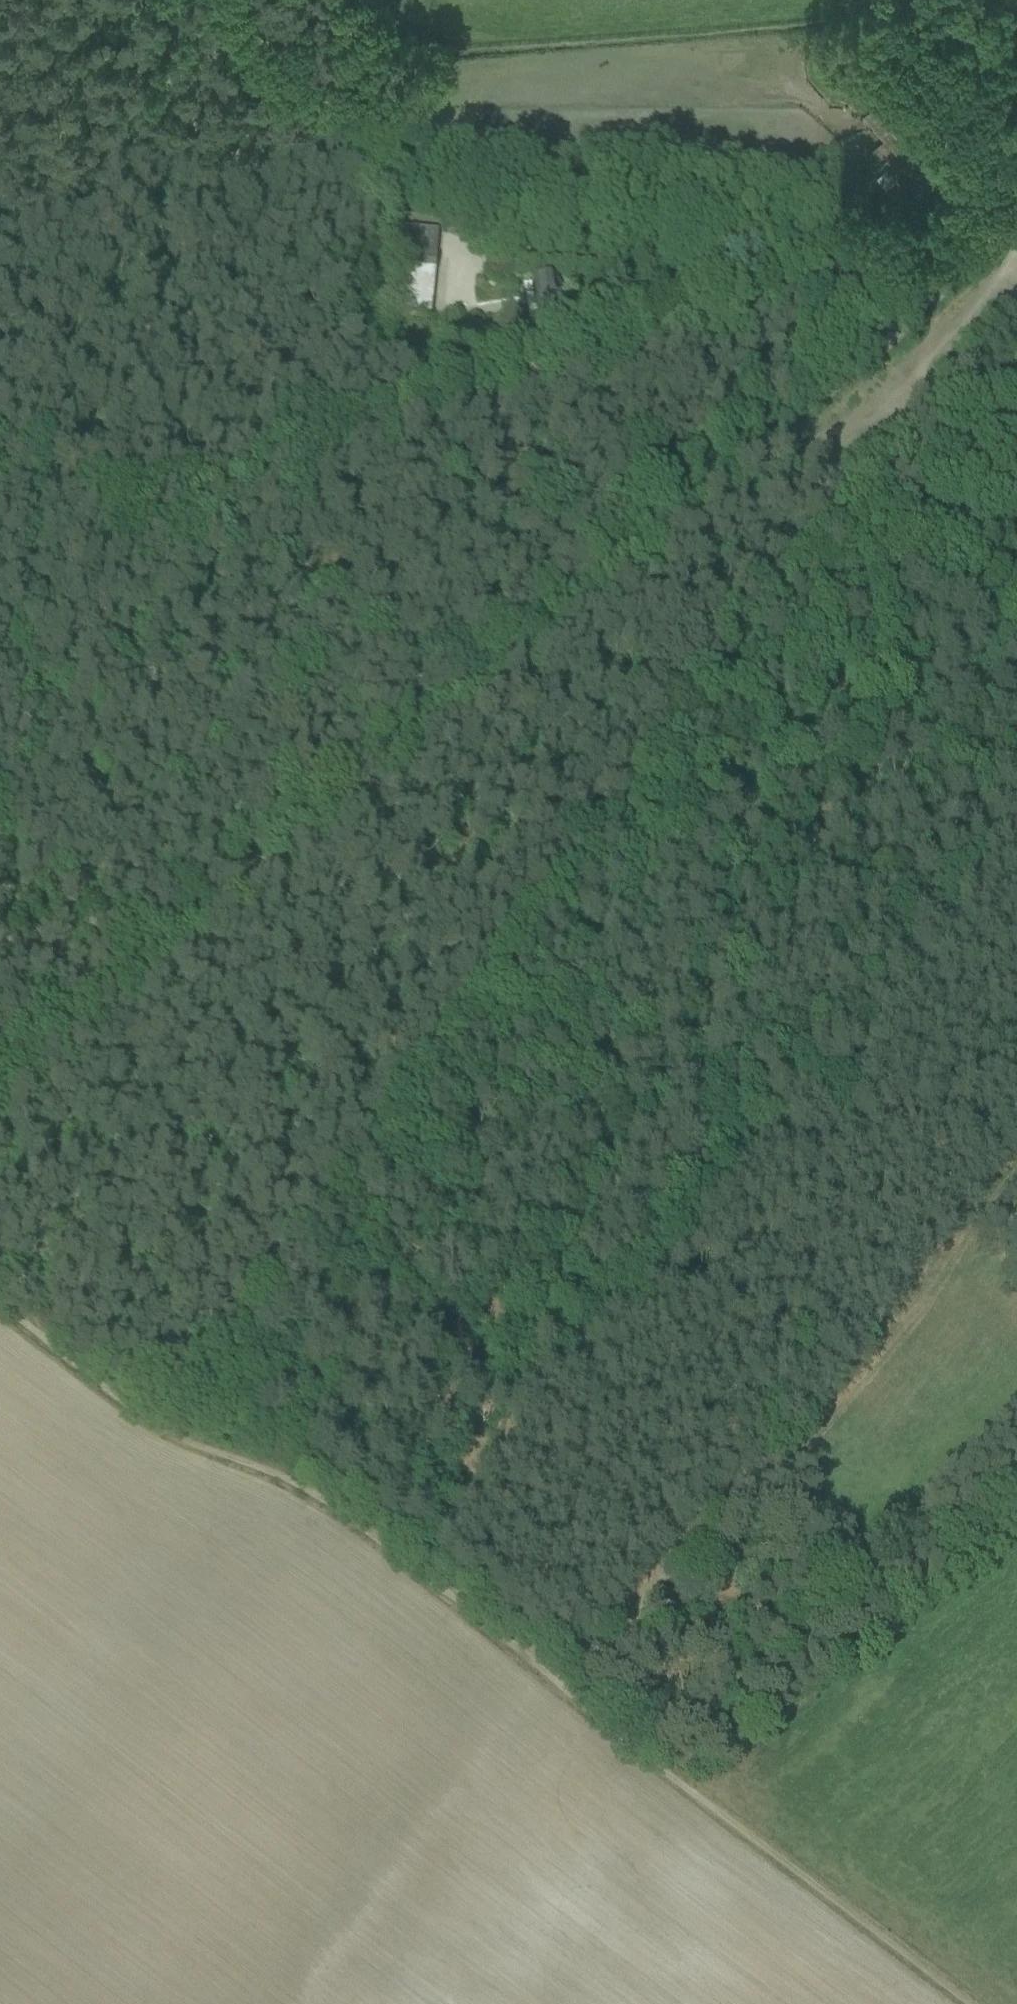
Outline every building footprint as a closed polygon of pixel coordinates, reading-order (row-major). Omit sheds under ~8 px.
[(406,228),(404,252),(409,253),(408,271),(405,312),(431,314),(439,232),(415,230),(416,229),(406,228)] [(560,312),(555,279),(536,282),(544,332),(568,328),(565,311),(560,312)]
